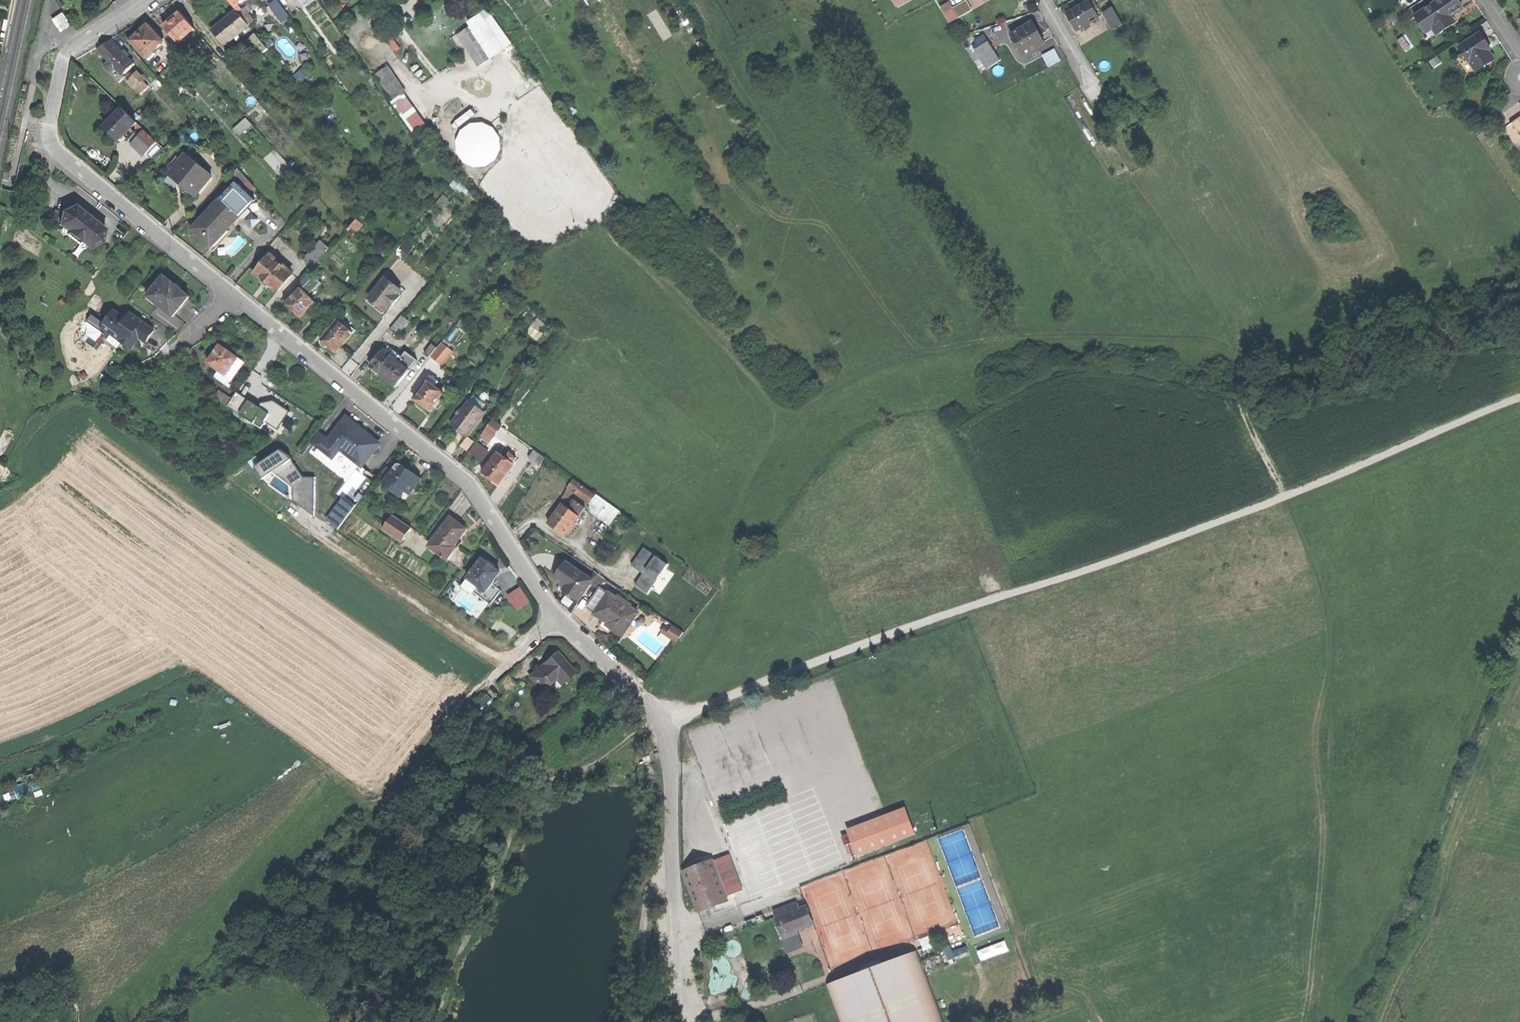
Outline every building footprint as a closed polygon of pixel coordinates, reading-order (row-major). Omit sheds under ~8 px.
[(269,5),(282,22),(291,15),(279,0),(275,0),(269,5)] [(1416,15),(1427,32),(1434,28),(1438,34),(1455,22),(1451,16),(1464,8),(1459,0),(1439,0),(1416,15)] [(954,8),(959,18),(973,11),(967,1),(954,8)] [(1072,22),(1077,31),(1099,19),(1089,1),(1067,13),(1072,22)] [(1105,12),(1115,29),(1123,24),(1113,7),(1105,12)] [(472,70),(511,43),(486,8),(464,23),(468,28),(450,40),(472,70)] [(242,11),(239,13),(249,25),(253,22),(243,10),(242,11)] [(237,11),(228,18),(241,34),(250,26),(249,25),(239,13),(237,11)] [(56,29),(69,30),(71,15),(55,14),(56,29)] [(165,27),(179,44),(195,30),(180,14),(171,21),(165,27)] [(213,30),(225,46),(241,34),(228,18),(220,24),(213,30)] [(1012,34),(1024,55),(1045,43),(1039,33),(1033,22),(1012,34)] [(130,39),(149,60),(156,54),(154,52),(164,42),(149,26),(145,30),(142,28),(136,33),(130,39)] [(1480,32),(1458,47),(1476,73),(1496,60),(1491,52),(1493,50),(1484,37),(1480,32)] [(256,34),(251,38),(263,53),(268,49),(256,34)] [(977,49),(984,61),(997,54),(990,41),(977,49)] [(110,62),(123,75),(135,64),(112,42),(105,46),(98,50),(110,62)] [(1050,67),(1062,60),(1055,48),(1043,55),(1050,67)] [(1001,61),(997,54),(984,61),(988,68),(1001,61)] [(122,77),(123,75),(110,62),(105,68),(120,83),(124,79),(122,77)] [(427,122),(388,64),(374,73),(414,132),(427,122)] [(297,73),(301,77),(307,72),(303,68),(297,73)] [(160,78),(165,83),(173,74),(168,69),(160,78)] [(131,75),(126,80),(136,89),(142,82),(135,76),(133,77),(131,75)] [(123,109),(105,127),(113,134),(120,142),(125,136),(132,130),(138,123),(123,109)] [(1516,118),(1510,123),(1519,135),(1519,123),(1516,118)] [(497,130),(491,125),(483,122),(475,122),(468,125),(462,130),(458,136),(456,144),(457,152),(461,159),(467,164),(474,167),(482,168),(490,165),(496,161),(500,156),(502,151),(503,143),(501,136),(497,130)] [(135,133),(132,130),(125,136),(129,140),(135,133)] [(145,130),(138,137),(151,149),(158,142),(145,130)] [(132,144),(145,156),(151,149),(138,137),(132,144)] [(188,190),(196,196),(212,177),(185,156),(172,173),(183,182),(181,185),(188,190)] [(202,239),(211,248),(222,236),(220,234),(225,229),(227,231),(241,216),(239,214),(245,207),(247,210),(255,201),(236,183),(210,211),(211,212),(204,219),(203,218),(192,229),(202,239)] [(63,213),(60,226),(69,233),(67,236),(79,245),(81,243),(90,250),(104,244),(106,230),(94,221),(87,216),(75,207),(63,213)] [(53,225),(60,226),(63,213),(55,211),(53,225)] [(349,231),(353,234),(366,220),(362,216),(349,231)] [(304,262),(312,269),(329,250),(321,243),(304,262)] [(269,284),(277,291),(292,274),(271,256),(256,273),(269,284)] [(149,298),(174,317),(189,297),(177,288),(164,278),(149,298)] [(300,287),(301,288),(312,298),(321,289),(309,278),(300,287)] [(371,297),(385,308),(386,306),(389,308),(396,300),(394,298),(397,294),(400,291),(386,279),(371,297)] [(301,288),(287,303),(288,304),(286,306),(291,311),(293,309),(298,314),(301,317),(316,303),(312,298),(301,288)] [(381,313),(385,308),(371,297),(367,302),(375,308),(381,313)] [(121,342),(133,350),(138,342),(136,341),(139,337),(147,343),(151,337),(155,331),(131,314),(127,320),(115,311),(103,329),(114,337),(117,333),(124,338),(121,342)] [(392,330),(399,336),(411,322),(404,316),(392,330)] [(330,346),(337,353),(353,334),(339,321),(323,339),(324,340),(321,344),(324,347),(327,349),(330,346)] [(114,337),(121,342),(124,338),(117,333),(114,337)] [(430,359),(431,357),(440,346),(435,343),(426,355),(430,359)] [(431,357),(443,366),(453,353),(442,344),(440,346),(431,357)] [(219,371),(226,376),(231,368),(238,358),(230,352),(221,345),(208,363),(219,371)] [(384,376),(390,381),(402,365),(407,359),(405,358),(401,355),(397,359),(385,350),(372,367),(373,368),(373,371),(377,374),(380,373),(384,376)] [(407,359),(402,365),(410,371),(411,372),(420,360),(409,352),(405,358),(407,359)] [(246,362),(238,358),(231,368),(239,373),(246,362)] [(390,381),(398,387),(410,371),(402,365),(390,381)] [(239,373),(231,368),(226,376),(219,371),(215,377),(229,387),(239,373)] [(424,404),(432,410),(445,392),(428,380),(415,398),(424,404)] [(251,402),(242,416),(263,430),(272,416),(251,402)] [(461,431),(468,437),(485,415),(470,403),(453,425),(461,431)] [(347,454),(360,466),(370,454),(372,456),(379,447),(373,441),(375,439),(362,428),(348,417),(329,440),(342,450),(348,448),(347,454)] [(493,420),(486,431),(493,436),(501,425),(493,420)] [(482,436),(490,442),(493,436),(486,431),(482,436)] [(334,459),(342,450),(329,440),(323,435),(316,444),(334,459)] [(463,445),(469,450),(475,443),(468,438),(463,445)] [(254,467),(262,479),(290,459),(282,447),(254,467)] [(530,459),(541,466),(547,457),(536,450),(530,459)] [(493,480),(501,485),(516,464),(514,463),(517,459),(510,454),(506,458),(499,453),(485,474),(493,480)] [(384,484),(395,493),(400,487),(406,491),(411,484),(416,487),(422,480),(413,473),(408,469),(406,472),(403,470),(405,468),(404,466),(401,464),(398,465),(384,484)] [(315,508),(315,477),(299,477),(299,471),(280,471),(280,479),(272,480),(272,492),(295,492),(295,508),(315,508)] [(569,487),(578,493),(583,485),(575,479),(569,487)] [(411,495),(416,487),(411,484),(406,491),(411,495)] [(597,495),(583,485),(578,493),(591,502),(597,495)] [(401,497),(406,491),(400,487),(395,493),(401,497)] [(406,501),(411,495),(406,491),(401,497),(406,501)] [(597,494),(597,495),(591,502),(594,512),(611,524),(621,510),(597,494)] [(327,520),(340,528),(356,502),(342,495),(327,520)] [(576,500),(569,509),(575,513),(578,509),(583,512),(586,508),(576,500)] [(557,529),(565,535),(579,517),(575,513),(569,509),(563,504),(549,523),(557,529)] [(578,509),(575,513),(579,517),(583,512),(578,509)] [(402,541),(412,526),(391,513),(382,528),(402,541)] [(429,546),(447,560),(454,551),(452,550),(467,529),(458,523),(452,517),(429,546)] [(676,561),(650,542),(635,563),(647,572),(639,583),(653,593),(676,561)] [(469,578),(486,591),(492,584),(500,573),(492,567),(483,560),(469,578)] [(571,594),(580,600),(591,584),(593,580),(566,562),(555,578),(566,585),(563,589),(571,594)] [(598,573),(593,580),(591,584),(599,589),(600,586),(606,578),(598,573)] [(502,591),(492,584),(486,591),(469,578),(463,586),(473,594),(474,592),(491,605),(502,591)] [(522,586),(508,593),(516,609),(530,602),(522,586)] [(586,607),(595,613),(609,592),(600,586),(599,589),(586,607)] [(607,624),(623,634),(638,611),(630,606),(617,597),(609,592),(595,613),(603,618),(609,622),(607,624)] [(619,594),(617,597),(630,606),(632,603),(619,594)] [(668,632),(678,639),(684,632),(673,625),(668,632)] [(530,676),(542,691),(558,678),(562,684),(574,673),(566,663),(556,652),(543,663),(544,665),(530,676)] [(498,684),(504,692),(515,684),(508,676),(498,684)] [(487,694),(475,701),(481,710),(493,703),(487,694)] [(908,807),(846,825),(848,833),(842,835),(848,853),(855,851),(856,854),(916,836),(908,807)] [(733,853),(717,861),(727,884),(732,895),(749,887),(733,853)] [(697,862),(700,867),(706,865),(707,864),(704,859),(697,862)] [(717,861),(716,860),(707,864),(706,865),(714,882),(717,889),(727,884),(717,861)] [(689,873),(697,890),(714,882),(706,865),(700,867),(689,873)] [(717,889),(714,882),(697,890),(700,897),(717,889)] [(732,895),(727,884),(717,889),(720,896),(723,901),(733,897),(732,895)] [(720,896),(717,889),(700,897),(703,904),(720,896)] [(723,901),(720,896),(703,904),(707,912),(724,904),(723,901)] [(774,911),(777,918),(801,908),(799,901),(774,911)] [(777,918),(775,918),(782,936),(797,930),(808,926),(801,908),(777,918)] [(803,945),(797,930),(782,936),(788,951),(803,945)] [(992,935),(969,944),(974,957),(984,953),(982,950),(995,945),(992,935)] [(841,1021),(945,1021),(921,957),(918,952),(828,986),(841,1021)]
